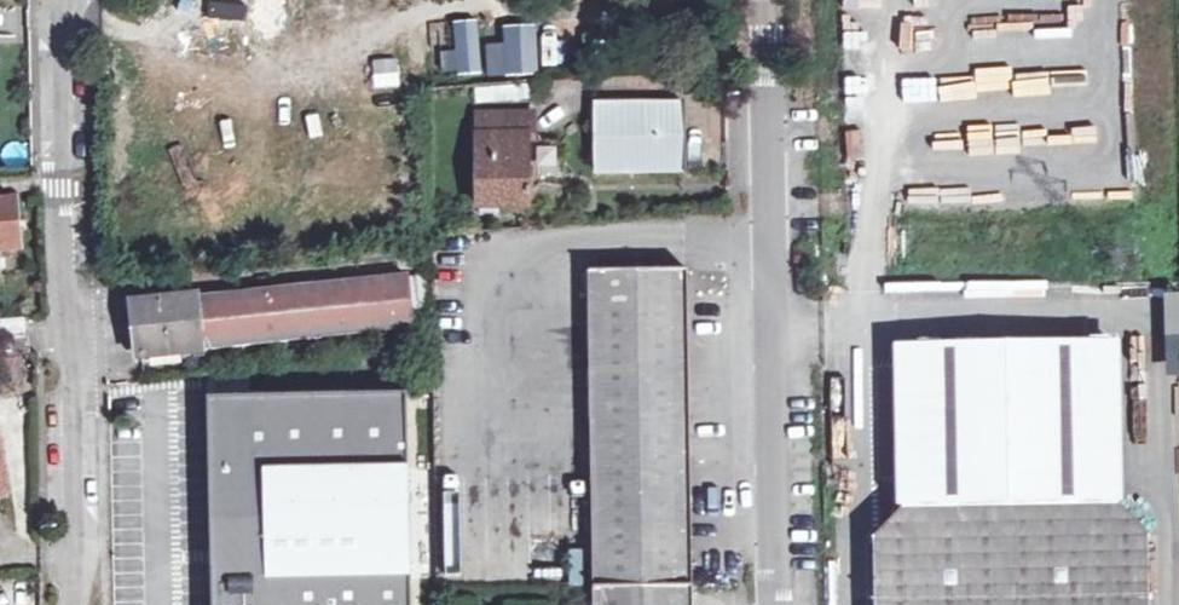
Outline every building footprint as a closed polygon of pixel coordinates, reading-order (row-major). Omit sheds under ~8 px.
[(454,76),(482,75),(479,20),(451,22),(454,76)] [(484,76),(536,75),(536,25),(500,26),(500,44),(484,44),(484,76)] [(596,173),(689,172),(688,105),(596,106),(596,173)] [(528,137),(534,137),(534,116),(479,117),(480,208),(529,207),(528,137)] [(0,205),(0,253),(23,250),(19,203),(0,205)] [(590,273),(594,590),(694,588),(690,272),(590,273)] [(144,358),(204,352),(204,349),(417,328),(412,276),(138,304),(144,358)] [(29,320),(0,323),(0,357),(32,355),(29,320)] [(210,400),(214,604),(414,604),(409,396),(210,400)] [(1152,535),(1119,505),(906,508),(874,540),(875,604),(1153,604),(1152,535)] [(694,588),(594,590),(594,604),(694,604),(694,588)]
